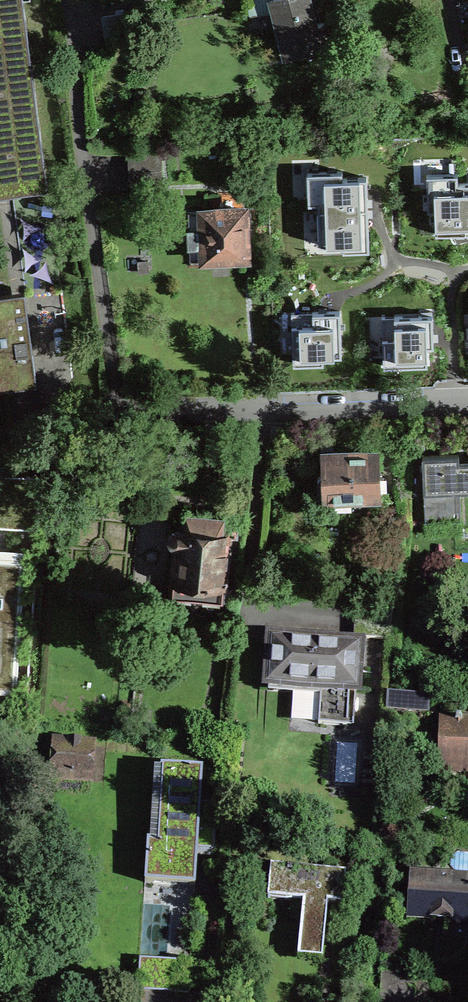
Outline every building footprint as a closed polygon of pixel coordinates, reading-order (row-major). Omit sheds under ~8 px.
[(13,200),(48,194),(21,0),(0,0),(0,202),(13,200)] [(315,25),(309,0),(271,0),(285,56),(333,43),(327,21),(315,25)] [(343,178),(307,179),(308,210),(327,210),(328,257),(368,256),(366,184),(343,185),(343,178)] [(427,182),(428,215),(435,214),(436,239),(467,238),(467,190),(457,191),(457,181),(427,182)] [(189,212),(190,249),(204,248),(204,257),(219,257),(245,256),(243,210),(237,210),(236,197),(209,199),(209,211),(189,212)] [(24,290),(0,293),(0,388),(36,383),(24,290)] [(312,315),(291,316),(293,370),(324,369),(324,364),(333,364),(333,361),(340,361),(338,317),(312,318),(312,315)] [(394,320),(382,320),(385,372),(426,370),(426,353),(433,353),(432,322),(395,324),(394,320)] [(380,495),(378,450),(336,451),(332,452),(332,448),(321,448),(322,473),(317,478),(318,488),(323,493),(323,497),(329,497),(329,509),(350,508),(350,496),(380,495)] [(460,506),(467,506),(467,461),(459,461),(459,455),(428,456),(422,456),(424,521),(461,519),(460,506)] [(191,614),(228,618),(231,593),(230,593),(230,592),(222,591),(228,536),(236,537),(238,518),(197,514),(186,513),(185,530),(178,529),(176,530),(173,531),(172,533),(171,536),(171,538),(172,541),(174,543),(177,543),(172,596),(192,598),(191,614)] [(28,554),(0,552),(0,706),(17,707),(28,554)] [(353,633),(265,626),(261,683),(319,688),(317,720),(352,723),(355,689),(363,690),(367,634),(353,633)] [(429,696),(399,694),(399,705),(428,707),(429,696)] [(454,716),(454,720),(444,719),(442,768),(456,768),(467,769),(467,720),(463,720),(463,717),(454,716)] [(89,776),(91,746),(54,743),(52,773),(89,776)] [(150,841),(147,841),(145,882),(195,885),(197,850),(200,850),(214,851),(218,803),(201,802),(203,770),(161,767),(161,770),(162,770),(157,843),(150,843),(150,841)] [(301,957),(322,959),(328,904),(342,906),(346,874),(270,867),(267,898),(303,902),(297,956),(301,957)] [(412,875),(410,916),(451,919),(452,914),(457,914),(467,915),(467,878),(412,875)] [(140,959),(138,990),(159,992),(188,993),(190,962),(140,959)] [(398,977),(381,976),(380,1001),(397,1001),(398,977)] [(398,977),(397,1001),(414,1001),(415,978),(398,977)]
